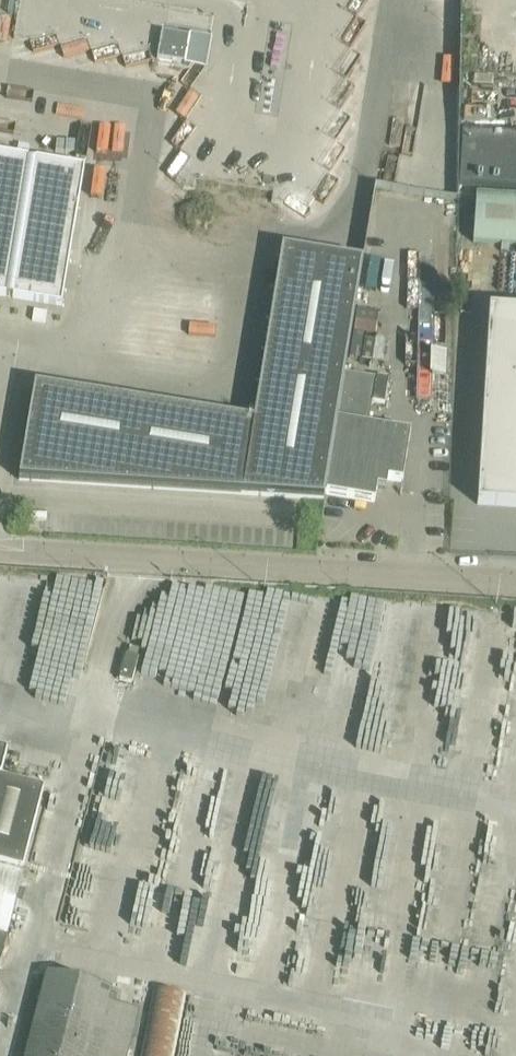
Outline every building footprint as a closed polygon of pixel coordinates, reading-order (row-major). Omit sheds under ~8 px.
[(190,36),(177,34),(172,64),(185,66),(190,36)] [(464,131),(460,181),(515,185),(515,135),(464,131)] [(61,305),(84,167),(0,153),(0,295),(61,305)] [(324,499),(363,261),(282,247),(254,421),(35,385),(19,479),(324,499)] [(489,310),(477,504),(515,506),(515,312),(489,310)] [(388,479),(402,481),(410,433),(368,426),(372,403),(376,378),(346,373),(326,493),(375,501),(377,487),(387,489),(388,479)] [(376,378),(372,403),(385,405),(389,380),(376,378)] [(127,655),(120,680),(133,684),(140,658),(127,655)] [(41,808),(54,811),(58,795),(45,792),(46,788),(2,777),(7,752),(0,750),(0,966),(41,808)] [(140,1009),(109,1001),(112,988),(48,972),(27,1055),(128,1055),(140,1009)]
